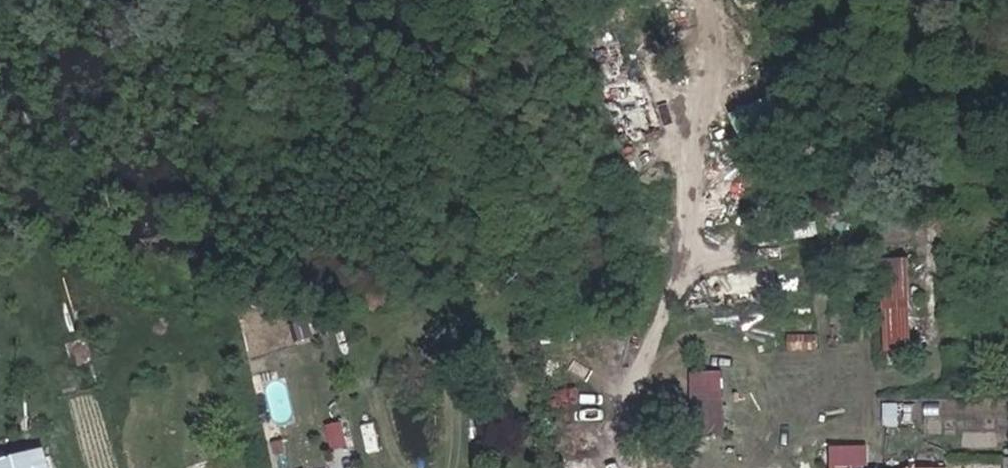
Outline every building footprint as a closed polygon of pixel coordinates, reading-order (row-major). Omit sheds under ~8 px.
[(890,351),(918,352),(919,258),(891,257),(890,351)] [(811,362),(810,335),(792,335),(793,362),(811,362)] [(574,367),(574,387),(609,389),(609,368),(574,367)] [(318,385),(315,374),(300,378),(303,389),(318,385)] [(726,437),(724,392),(693,393),(694,438),(726,437)] [(44,450),(0,462),(0,467),(49,467),(44,450)]
